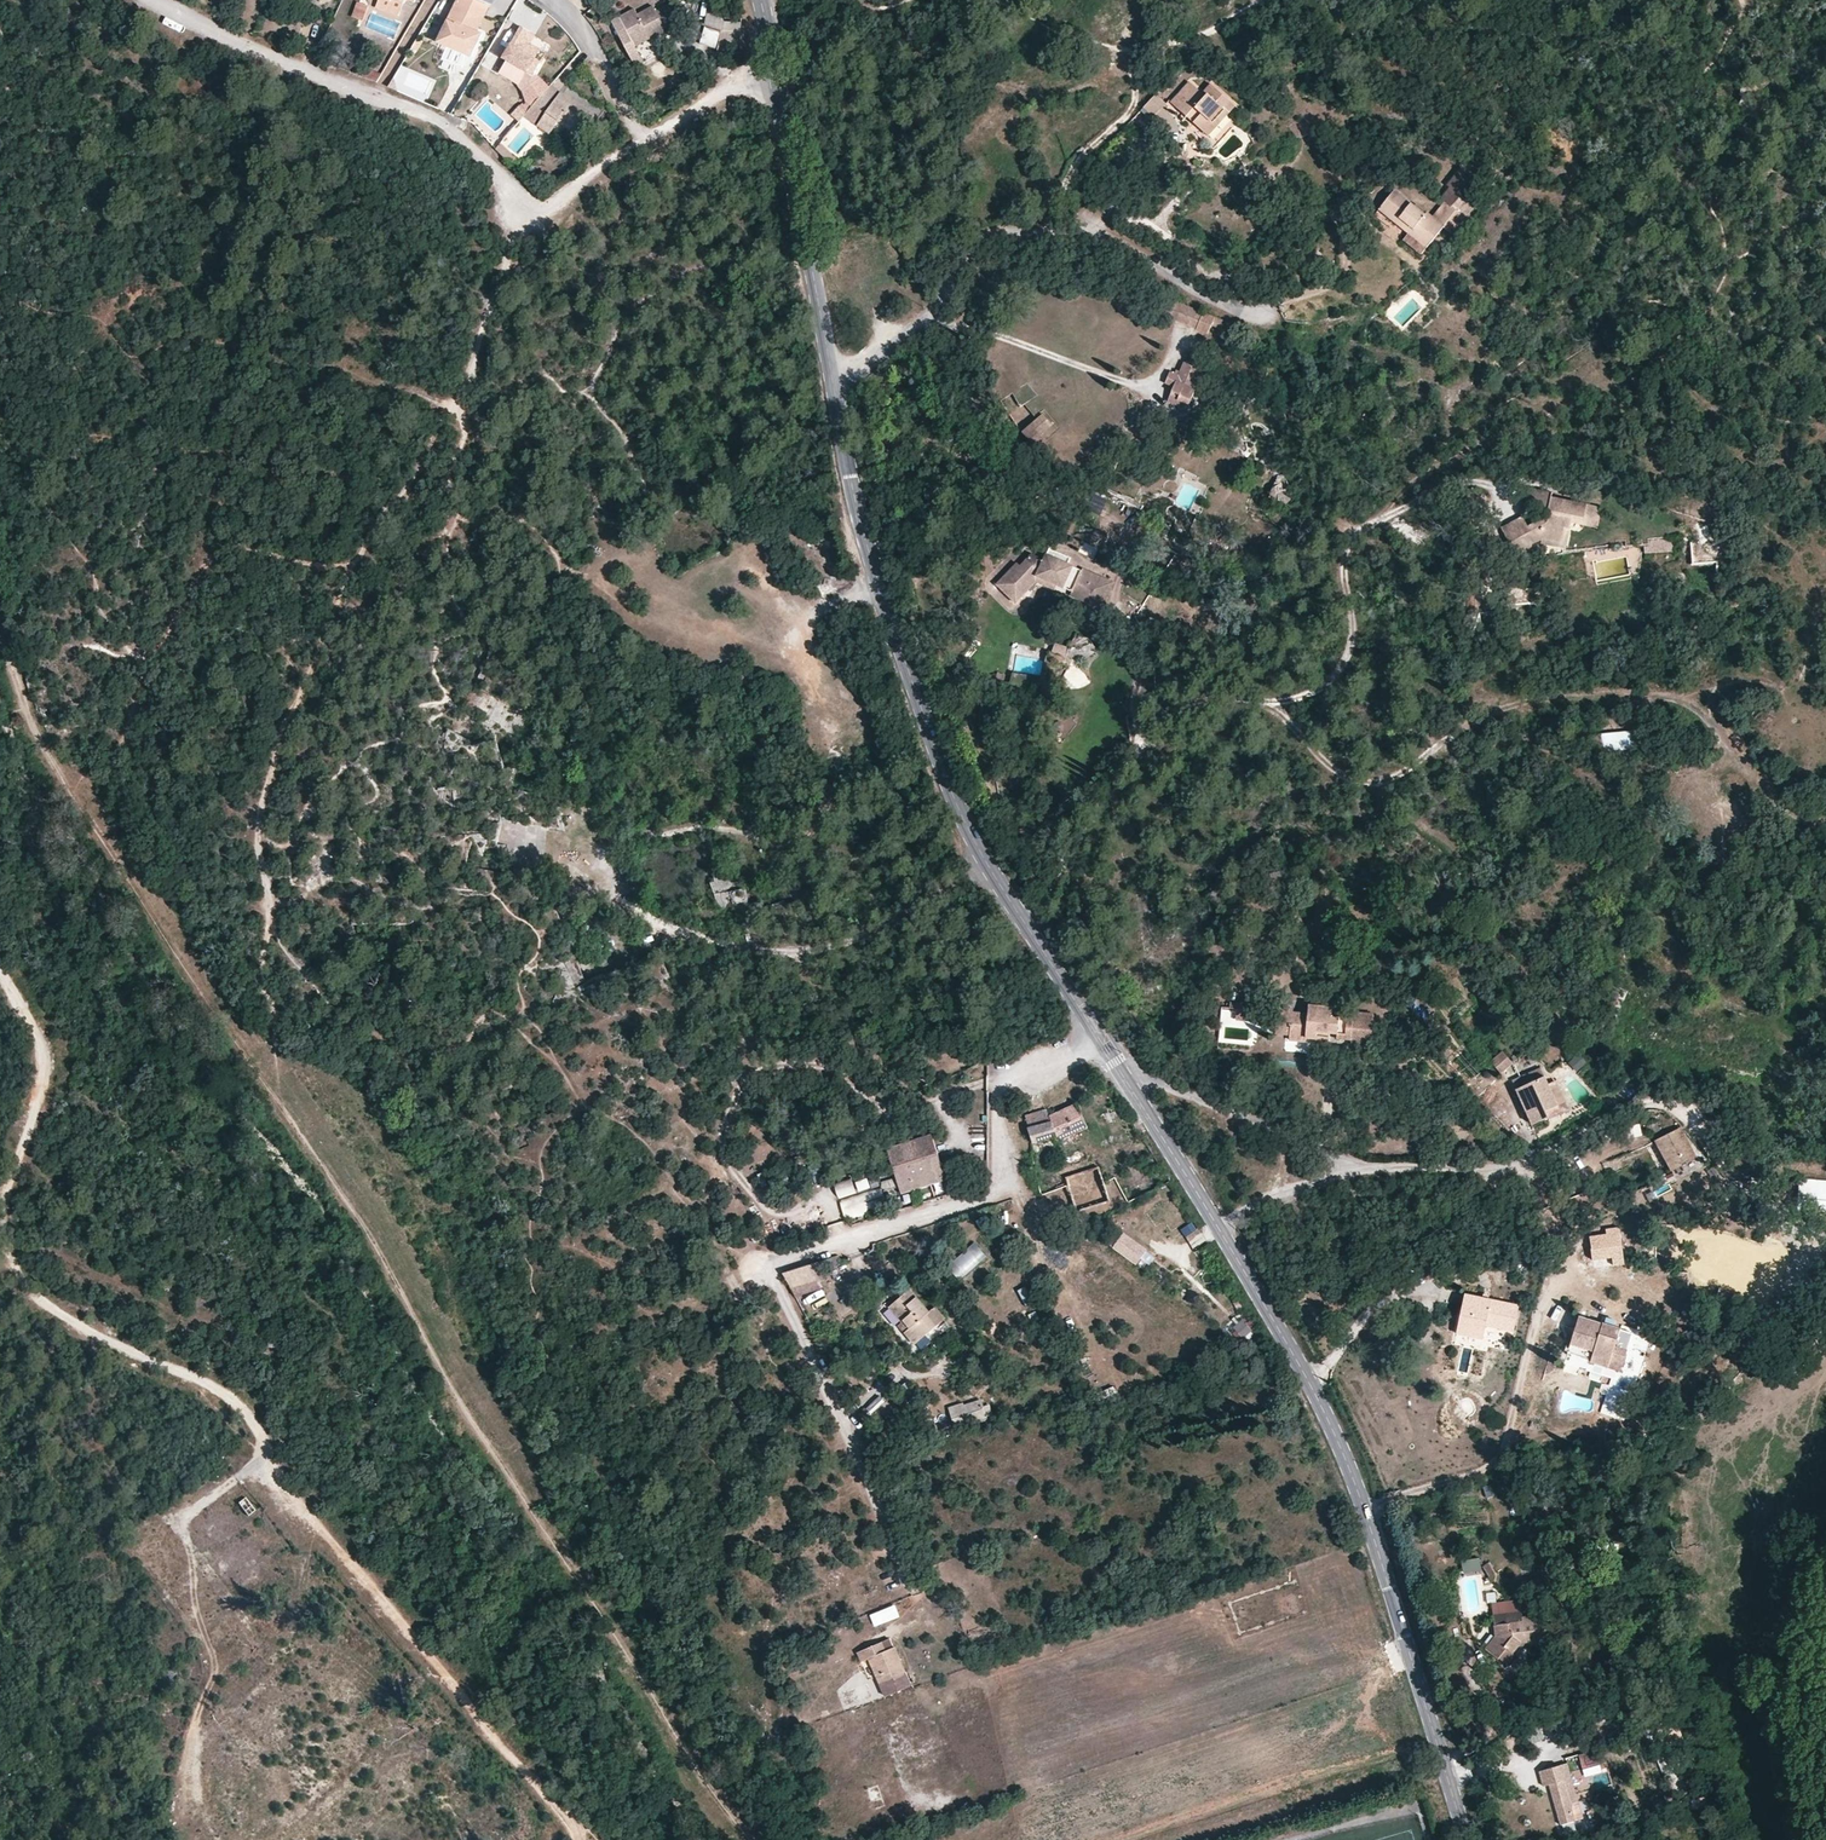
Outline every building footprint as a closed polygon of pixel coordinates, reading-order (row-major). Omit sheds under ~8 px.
[(374,4),(398,13),(403,0),(375,0),(374,4)] [(485,5),(475,0),(457,0),(436,42),(470,59),(482,37),(477,35),(472,32),(485,5)] [(368,6),(358,2),(353,16),(363,20),(368,6)] [(491,8),(485,5),(472,32),(477,35),(491,8)] [(701,5),(701,28),(739,29),(739,22),(723,22),(723,6),(701,5)] [(616,33),(622,46),(629,43),(633,50),(681,27),(671,6),(654,14),(650,7),(636,14),(634,10),(617,18),(623,30),(616,33)] [(509,59),(528,71),(534,74),(541,63),(534,59),(540,49),(530,44),(528,47),(525,45),(531,33),(522,28),(505,57),(509,59)] [(717,51),(738,53),(741,51),(742,32),(718,31),(717,51)] [(528,47),(530,44),(535,35),(531,33),(525,45),(528,47)] [(421,45),(409,39),(402,50),(414,57),(421,45)] [(622,46),(626,54),(633,50),(629,43),(622,46)] [(522,82),(528,71),(509,59),(502,71),(522,82)] [(353,73),(375,83),(380,75),(356,65),(353,73)] [(388,87),(397,91),(394,78),(388,87)] [(535,104),(550,86),(544,78),(527,90),(535,104)] [(558,92),(550,86),(535,104),(531,109),(524,117),(532,123),(558,92)] [(1215,115),(1219,120),(1228,113),(1205,88),(1194,97),(1185,87),(1166,105),(1186,125),(1190,121),(1198,129),(1215,115)] [(596,120),(563,94),(538,126),(551,136),(560,124),(581,140),(596,120)] [(1161,105),(1153,96),(1136,111),(1145,120),(1148,117),(1161,105)] [(516,112),(523,118),(524,117),(531,109),(524,103),(516,112)] [(1198,138),(1219,120),(1215,115),(1198,129),(1190,121),(1186,125),(1198,138)] [(1292,141),(1312,130),(1305,115),(1284,126),(1292,141)] [(497,150),(514,165),(518,160),(502,146),(497,150)] [(1441,218),(1436,214),(1430,221),(1403,197),(1396,205),(1402,211),(1396,216),(1405,224),(1400,230),(1406,235),(1423,251),(1439,234),(1450,243),(1463,228),(1461,227),(1458,224),(1467,214),(1462,209),(1487,182),(1473,169),(1461,182),(1464,184),(1460,189),(1451,199),(1455,203),(1441,218)] [(1402,211),(1396,205),(1384,217),(1400,230),(1405,224),(1396,216),(1402,211)] [(1461,227),(1471,217),(1467,214),(1458,224),(1461,227)] [(1419,256),(1423,251),(1406,235),(1401,240),(1419,256)] [(1156,287),(1148,278),(1139,298),(1175,318),(1183,305),(1156,287)] [(1175,318),(1188,326),(1195,311),(1183,305),(1175,318)] [(1197,331),(1200,325),(1205,315),(1195,311),(1188,326),(1197,331)] [(1200,325),(1209,329),(1214,320),(1205,315),(1200,325)] [(1220,335),(1225,325),(1214,320),(1209,329),(1220,335)] [(1199,378),(1207,381),(1213,369),(1193,360),(1190,367),(1185,364),(1182,371),(1178,370),(1175,375),(1168,372),(1162,384),(1169,388),(1163,400),(1179,407),(1180,403),(1191,407),(1196,397),(1191,394),(1199,378)] [(1200,398),(1207,381),(1199,378),(1191,394),(1196,397),(1200,398)] [(1035,428),(1044,412),(1034,407),(1022,433),(1038,441),(1042,432),(1035,428)] [(1249,466),(1253,458),(1244,453),(1240,462),(1249,466)] [(1526,507),(1550,511),(1550,512),(1556,513),(1554,522),(1548,520),(1531,531),(1524,519),(1502,533),(1520,562),(1534,552),(1533,550),(1548,541),(1562,544),(1565,530),(1571,531),(1573,519),(1585,521),(1588,505),(1551,497),(1552,492),(1530,487),(1526,507)] [(1602,508),(1588,505),(1585,521),(1573,519),(1572,525),(1598,530),(1602,508)] [(1565,530),(1562,544),(1553,542),(1552,548),(1567,550),(1571,531),(1565,530)] [(1088,598),(1101,603),(1112,576),(1080,563),(1079,565),(1065,559),(1063,559),(1061,553),(1062,550),(1046,544),(1041,556),(1030,552),(1020,564),(1017,561),(997,584),(1015,599),(1037,573),(1058,581),(1068,578),(1068,577),(1077,580),(1074,588),(1073,592),(1088,598)] [(1538,557),(1534,552),(1520,562),(1523,567),(1538,557)] [(1015,599),(1018,601),(1037,579),(1056,587),(1058,581),(1037,573),(1015,599)] [(1068,578),(1058,581),(1074,588),(1077,580),(1068,577),(1068,578)] [(1603,750),(1637,748),(1637,730),(1602,731),(1603,750)] [(1032,890),(1041,875),(1032,870),(1023,884),(1032,890)] [(746,906),(746,890),(736,890),(736,879),(714,879),(714,906),(746,906)] [(1238,1012),(1238,1005),(1231,1004),(1230,1012),(1238,1012)] [(1295,1010),(1280,1009),(1278,1022),(1296,1024),(1295,1033),(1295,1039),(1311,1040),(1312,1035),(1320,1036),(1319,1042),(1333,1043),(1335,1032),(1341,1033),(1341,1037),(1372,1041),(1375,1014),(1343,1011),(1342,1015),(1335,1014),(1336,1007),(1310,1004),(1309,1015),(1295,1013),(1295,1010)] [(1257,1006),(1238,1005),(1238,1012),(1237,1021),(1256,1023),(1257,1006)] [(1296,1024),(1278,1022),(1277,1031),(1295,1033),(1296,1024)] [(1514,1063),(1505,1053),(1493,1063),(1503,1074),(1514,1063)] [(1557,1108),(1549,1088),(1541,1070),(1513,1082),(1532,1127),(1550,1119),(1546,1112),(1557,1108)] [(1556,1085),(1549,1088),(1557,1108),(1546,1112),(1550,1119),(1568,1112),(1556,1085)] [(1049,1115),(1027,1120),(1033,1142),(1055,1137),(1057,1142),(1088,1127),(1077,1101),(1049,1115)] [(1658,1130),(1656,1119),(1645,1121),(1648,1132),(1658,1130)] [(1682,1131),(1678,1133),(1682,1143),(1687,1141),(1682,1131)] [(1682,1143),(1678,1133),(1658,1142),(1672,1172),(1696,1160),(1687,1141),(1682,1143)] [(886,1148),(900,1195),(948,1180),(949,1184),(955,1182),(951,1172),(945,1173),(933,1134),(886,1148)] [(1071,1193),(1104,1180),(1099,1164),(1065,1175),(1068,1186),(1071,1193)] [(835,1180),(839,1195),(856,1190),(851,1175),(835,1180)] [(1068,1186),(1065,1175),(1048,1183),(1051,1192),(1068,1186)] [(868,1177),(857,1180),(859,1189),(870,1186),(868,1177)] [(1071,1193),(1076,1211),(1110,1200),(1104,1180),(1071,1193)] [(1825,1203),(1825,1182),(1806,1180),(1804,1202),(1825,1204),(1825,1203)] [(881,1185),(840,1198),(846,1217),(887,1204),(881,1185)] [(843,1221),(826,1227),(829,1236),(847,1231),(843,1221)] [(760,1235),(754,1225),(746,1229),(753,1239),(760,1235)] [(1591,1239),(1594,1261),(1624,1257),(1621,1231),(1608,1232),(1608,1237),(1591,1239)] [(1114,1248),(1137,1264),(1146,1249),(1124,1234),(1114,1248)] [(947,1269),(961,1282),(987,1255),(972,1241),(947,1269)] [(1624,1257),(1594,1261),(1595,1270),(1625,1266),(1624,1257)] [(827,1278),(821,1261),(783,1273),(795,1295),(821,1287),(819,1281),(827,1278)] [(889,1306),(903,1323),(907,1319),(913,1326),(908,1330),(906,1331),(917,1344),(946,1321),(934,1306),(929,1311),(911,1289),(889,1306)] [(1516,1333),(1521,1309),(1468,1297),(1459,1337),(1486,1343),(1489,1328),(1516,1333)] [(1239,1342),(1254,1328),(1239,1313),(1224,1327),(1239,1342)] [(907,1319),(903,1323),(908,1330),(913,1326),(907,1319)] [(1603,1355),(1600,1365),(1625,1373),(1634,1343),(1619,1339),(1622,1330),(1581,1319),(1573,1346),(1603,1355)] [(1570,1357),(1600,1365),(1603,1355),(1573,1346),(1570,1357)] [(874,1414),(885,1402),(879,1396),(867,1408),(874,1414)] [(949,1407),(952,1423),(990,1416),(986,1400),(949,1407)] [(245,1498),(238,1504),(247,1515),(254,1510),(245,1498)] [(1480,1561),(1463,1562),(1464,1572),(1481,1571),(1480,1561)] [(1489,1564),(1484,1567),(1491,1578),(1496,1575),(1489,1564)] [(1494,1623),(1499,1623),(1526,1620),(1525,1614),(1523,1598),(1492,1602),(1494,1623)] [(883,1624),(900,1617),(896,1605),(878,1612),(883,1624)] [(1511,1646),(1518,1651),(1523,1643),(1551,1640),(1549,1613),(1525,1614),(1526,1620),(1499,1623),(1500,1635),(1491,1648),(1504,1657),(1511,1646)] [(888,1642),(872,1648),(876,1657),(892,1651),(888,1642)] [(1520,1652),(1518,1651),(1511,1646),(1504,1657),(1513,1663),(1520,1652)] [(907,1688),(892,1651),(876,1657),(872,1648),(855,1655),(859,1664),(867,1661),(874,1679),(881,1698),(907,1688)] [(867,1661),(859,1664),(866,1682),(874,1679),(867,1661)] [(1583,1821),(1568,1765),(1540,1772),(1544,1788),(1550,1786),(1560,1827),(1583,1821)]
